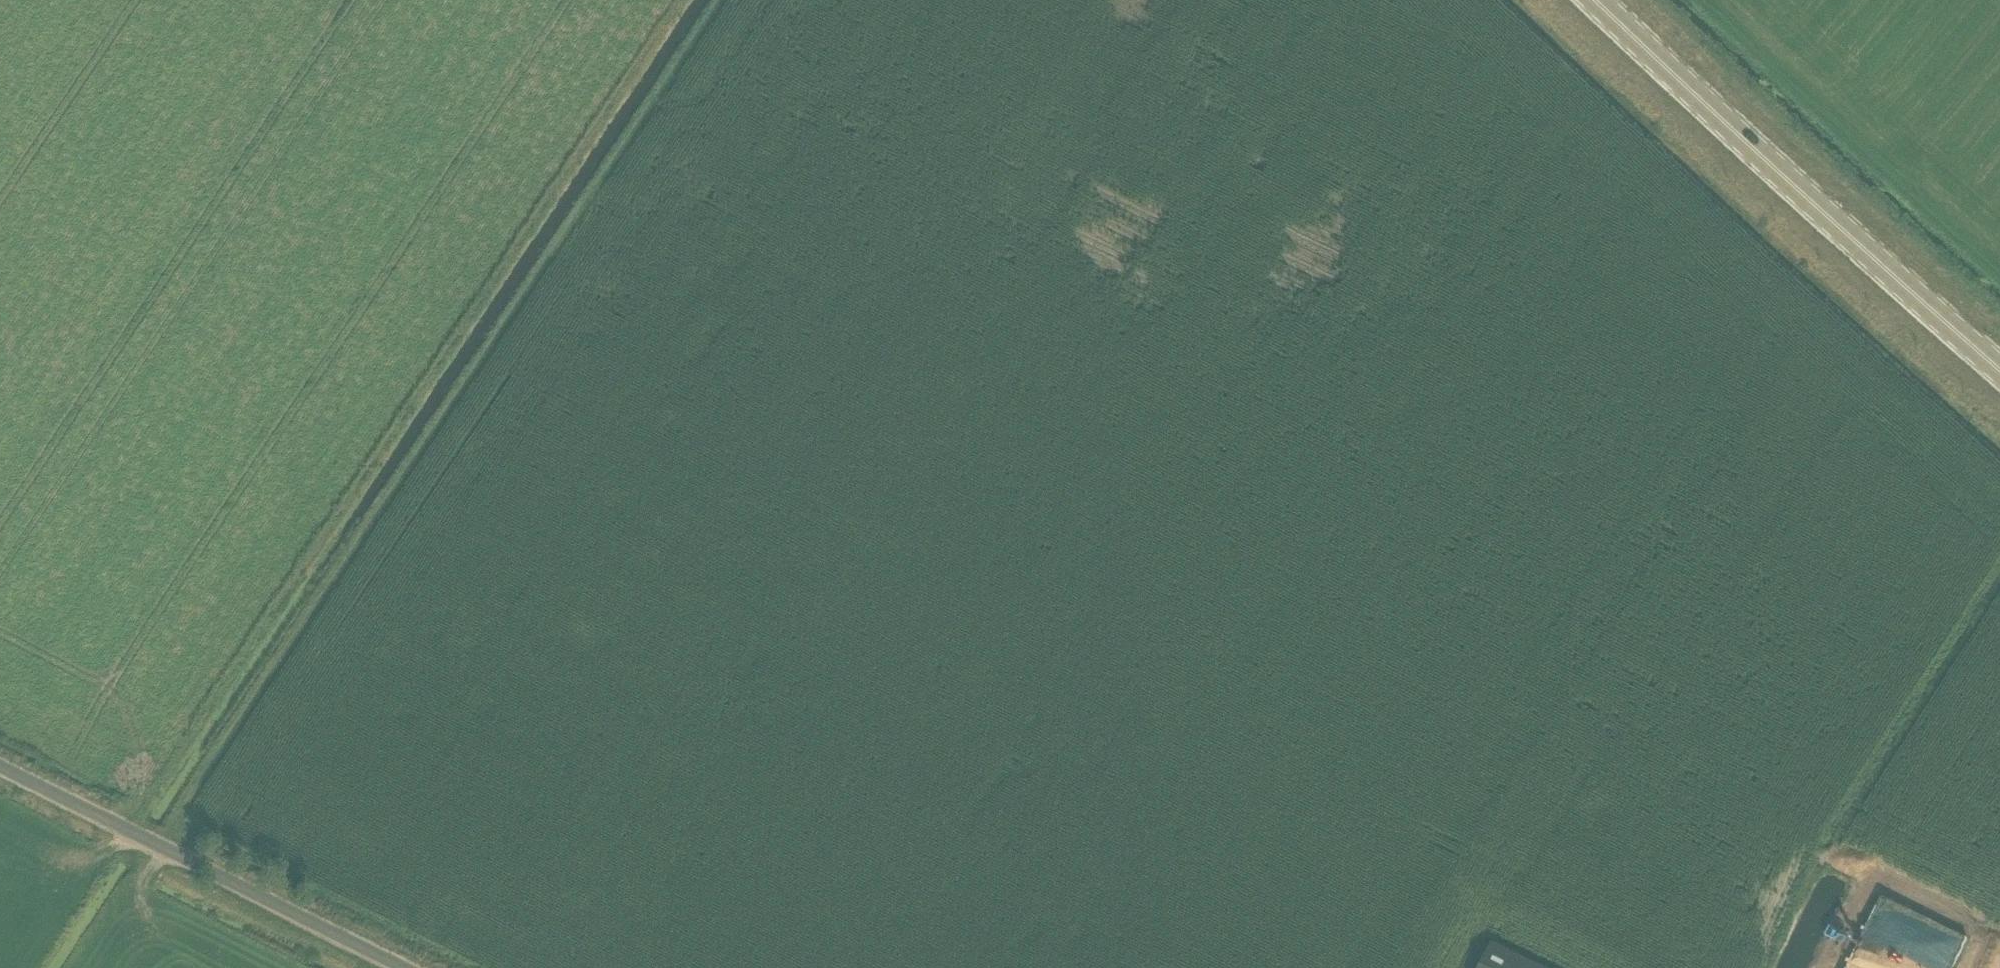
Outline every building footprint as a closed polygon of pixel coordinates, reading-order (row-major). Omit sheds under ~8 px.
[(1961,938),(1900,912),(1893,928),(1892,928),(1887,939),(1889,939),(1880,959),(1881,960),(1878,967),(1949,967),(1961,938)] [(1491,946),(1480,967),(1536,967),(1491,946)]
